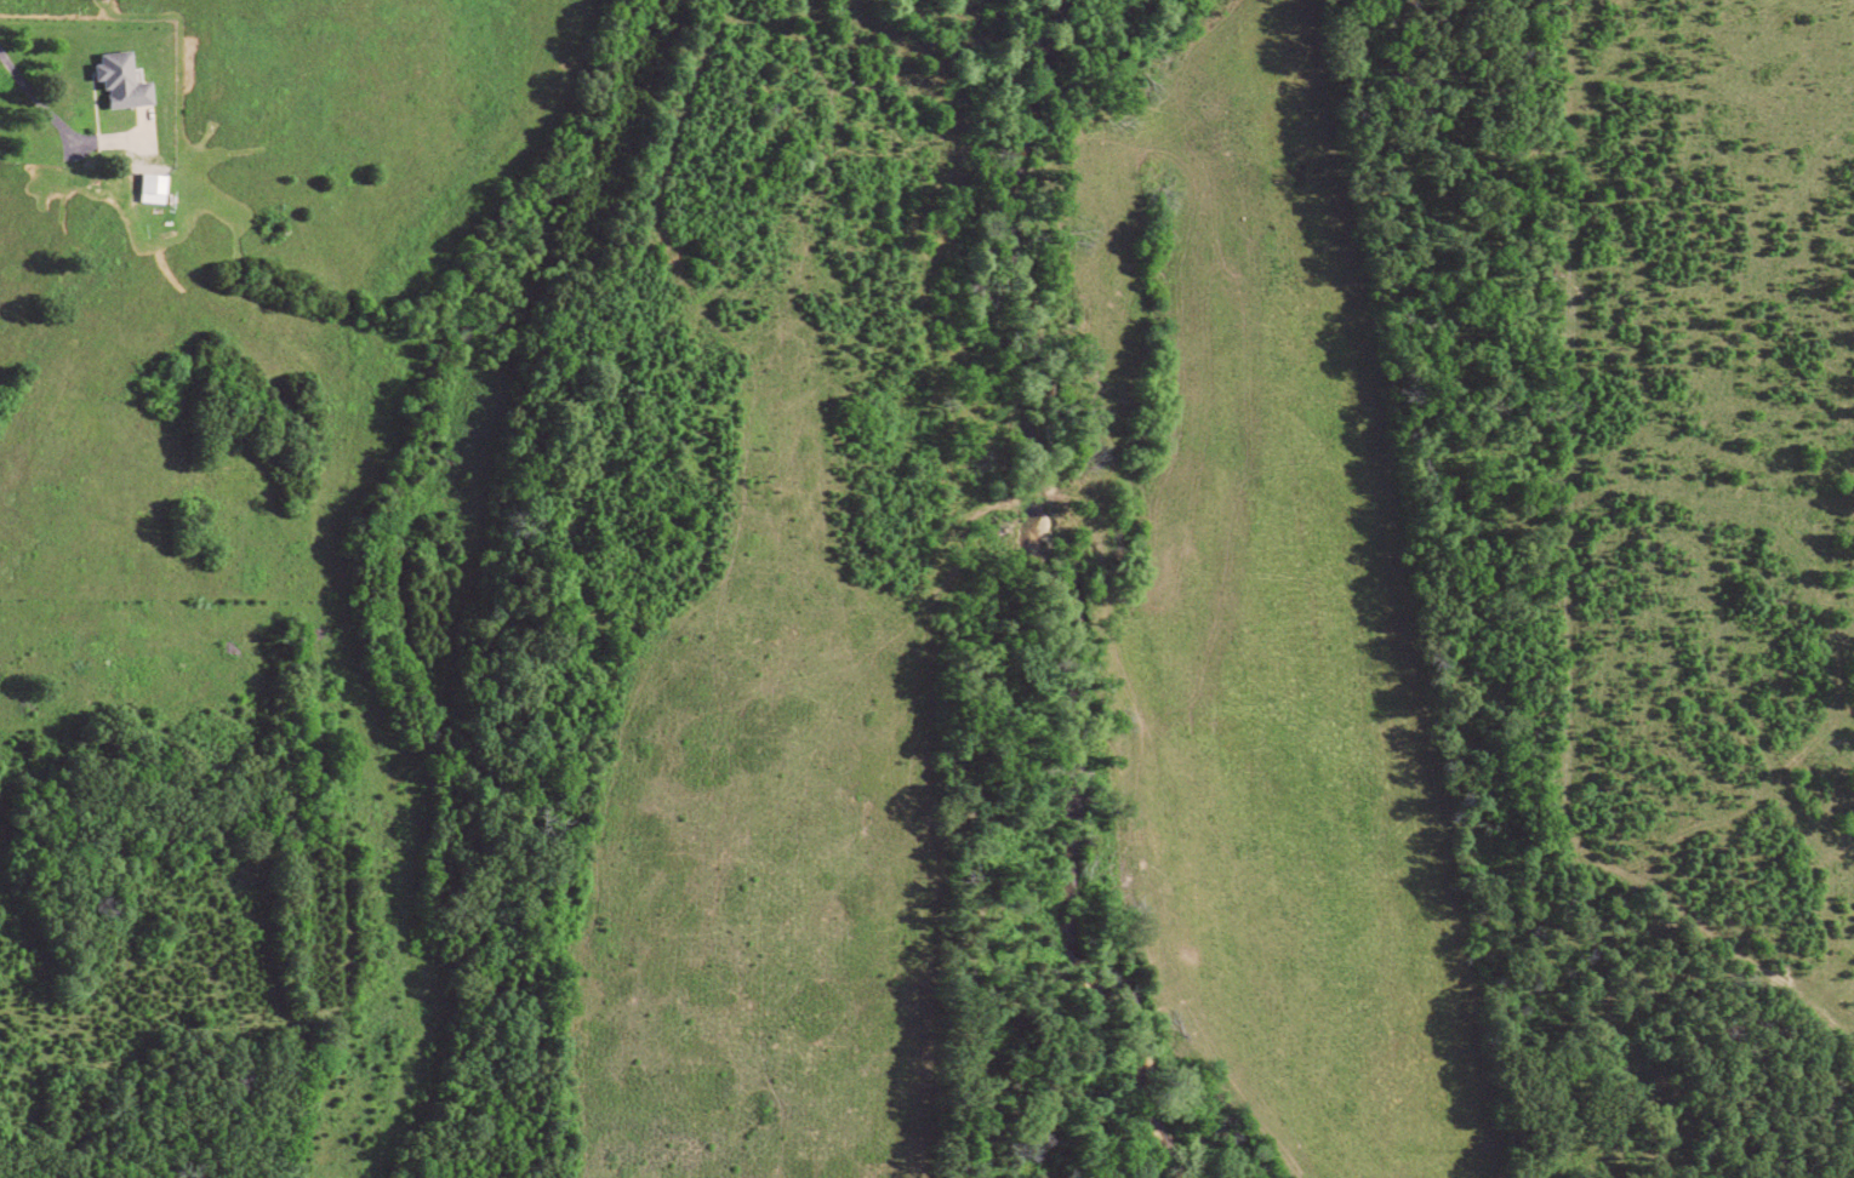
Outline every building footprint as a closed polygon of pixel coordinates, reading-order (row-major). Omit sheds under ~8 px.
[(162,104),(160,80),(142,82),(140,49),(105,51),(108,88),(116,87),(117,107),(162,104)] [(176,174),(151,170),(147,199),(172,203),(176,174)]
